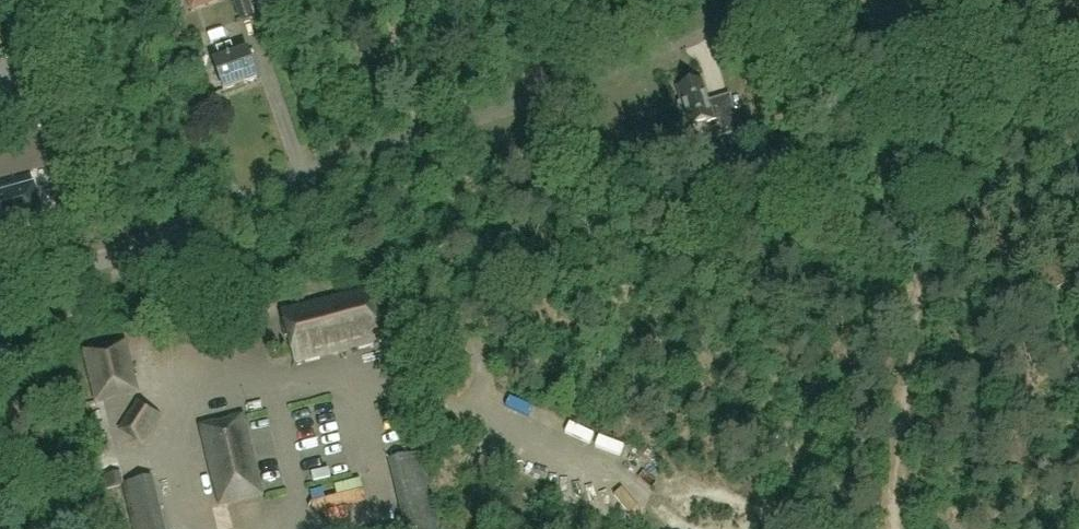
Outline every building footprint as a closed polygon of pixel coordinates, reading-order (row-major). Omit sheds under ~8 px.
[(204,24),(235,11),(231,0),(207,0),(196,5),(204,24)] [(249,0),(234,0),(241,21),(255,17),(249,0)] [(248,52),(235,57),(231,45),(217,50),(221,62),(215,64),(225,91),(258,79),(248,52)] [(679,87),(684,102),(680,103),(680,111),(684,119),(688,117),(691,127),(720,119),(725,135),(739,131),(733,110),(729,97),(707,104),(700,80),(679,87)] [(28,152),(33,163),(48,156),(43,145),(28,152)] [(43,218),(35,188),(0,198),(0,229),(43,218)] [(802,235),(788,237),(790,251),(804,249),(802,235)] [(369,292),(284,314),(297,362),(381,339),(369,292)] [(98,400),(136,391),(124,342),(86,351),(98,400)] [(121,429),(142,443),(159,416),(138,402),(121,429)] [(219,432),(217,424),(204,428),(222,504),(261,494),(243,418),(229,421),(231,429),(219,432)] [(420,454),(392,461),(407,526),(394,528),(438,528),(420,454)] [(152,479),(123,485),(134,528),(164,528),(152,479)] [(342,495),(361,492),(360,481),(341,484),(342,495)] [(323,503),(330,528),(341,528),(381,519),(374,491),(323,503)]
